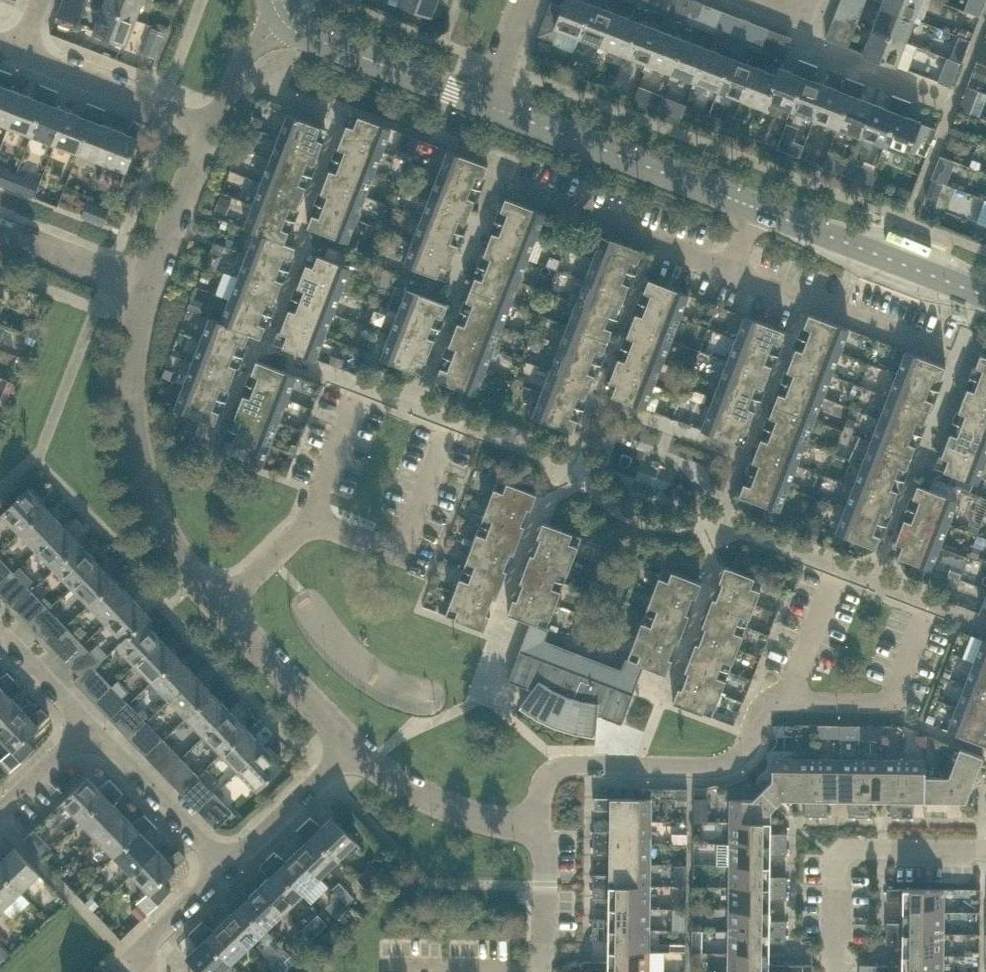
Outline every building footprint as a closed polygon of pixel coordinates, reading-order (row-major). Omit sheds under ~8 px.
[(76,0),(63,0),(58,14),(80,22),(87,4),(76,0)] [(144,0),(106,0),(104,5),(137,18),(144,0)] [(398,1),(433,14),(434,12),(433,12),(438,0),(399,0),(398,1)] [(540,33),(555,39),(560,27),(580,35),(593,2),(588,0),(566,0),(564,5),(552,1),(540,33)] [(649,6),(686,21),(691,9),(694,0),(652,0),(649,6)] [(700,13),(704,2),(700,0),(694,0),(691,9),(700,13)] [(837,8),(849,12),(860,17),(866,0),(840,0),(837,8)] [(922,0),(883,0),(882,4),(921,19),(922,16),(916,14),(922,0)] [(601,50),(616,11),(593,2),(580,35),(601,43),(599,49),(601,50)] [(700,13),(696,24),(733,38),(737,27),(741,16),(704,2),(700,13)] [(920,21),(921,19),(882,4),(873,26),(907,39),(914,19),(920,21)] [(128,41),(137,18),(104,5),(95,28),(94,28),(94,29),(128,42),(129,41),(128,41)] [(845,22),(849,12),(837,8),(834,18),(845,22)] [(696,24),(700,13),(691,9),(686,21),(696,24)] [(626,53),(639,20),(616,11),(601,50),(603,51),(605,45),(626,53)] [(849,12),(845,22),(856,26),(860,17),(849,12)] [(737,27),(747,30),(751,20),(741,16),(737,27)] [(856,26),(834,18),(827,36),(849,44),(856,26)] [(164,47),(171,23),(155,19),(149,42),(164,47)] [(647,68),(662,29),(639,20),(626,53),(647,61),(645,67),(647,68)] [(786,33),(751,20),(747,30),(742,42),(748,44),(778,56),(786,33)] [(971,37),(974,30),(962,25),(959,33),(971,37)] [(918,43),(907,39),(873,26),(864,50),(863,51),(908,68),(918,43)] [(742,42),(747,30),(737,27),(733,38),(738,41),(742,42)] [(673,71),(685,37),(662,29),(647,68),(650,68),(652,63),(673,71)] [(784,58),(793,36),(786,33),(778,56),(784,58)] [(694,85),(709,47),(685,37),(673,71),(694,79),(692,85),(694,85)] [(977,60),(985,63),(985,38),(977,60)] [(720,89),(732,56),(709,47),(694,85),(696,86),(698,81),(720,89)] [(732,56),(720,89),(740,97),(738,102),(741,103),(755,64),(732,56)] [(792,108),(810,61),(800,57),(793,70),(781,65),(768,98),(769,99),(767,104),(770,105),(772,100),(792,108)] [(815,78),(818,64),(810,61),(792,108),(813,116),(811,121),(813,122),(828,83),(815,78)] [(985,77),(985,66),(978,63),(974,75),(985,79),(985,77)] [(780,65),(777,73),(755,64),(741,103),(743,104),(745,98),(765,106),(765,107),(766,107),(767,104),(769,99),(768,98),(781,65),(780,65)] [(13,72),(4,69),(0,79),(0,121),(9,124),(22,91),(9,87),(13,72)] [(944,70),(941,80),(952,84),(955,75),(944,70)] [(839,126),(857,79),(847,75),(840,88),(828,83),(813,122),(815,123),(817,117),(839,126)] [(862,96),(865,82),(857,79),(839,126),(859,134),(857,139),(859,140),(874,101),(862,96)] [(32,133),(50,86),(41,83),(34,96),(22,91),(9,124),(32,133)] [(968,84),(959,107),(970,111),(979,89),(968,84)] [(55,104),(59,90),(50,86),(32,133),(56,142),(68,109),(55,104)] [(884,143),(902,97),(893,93),(886,106),(874,101),(859,140),(862,140),(864,135),(884,143)] [(902,97),(885,143),(907,152),(907,153),(908,153),(911,145),(928,152),(937,129),(920,123),(921,119),(920,119),(908,114),(911,101),(912,100),(902,97)] [(79,151),(97,104),(88,101),(81,114),(68,109),(56,142),(79,151)] [(102,122),(106,108),(97,104),(79,151),(102,160),(115,127),(102,122)] [(711,112),(706,124),(729,133),(734,120),(711,112)] [(324,126),(318,124),(289,113),(280,135),(320,150),(327,132),(319,130),(321,126),(324,127),(324,126)] [(392,126),(370,118),(356,113),(356,114),(359,115),(358,119),(350,116),(343,134),(383,149),(392,126)] [(138,135),(144,122),(134,118),(128,131),(115,127),(102,160),(125,169),(126,170),(139,135),(138,135)] [(374,172),(383,149),(343,134),(336,153),(344,156),(342,160),(374,172)] [(313,169),(320,150),(280,135),(272,158),(304,170),(305,166),(313,169)] [(489,164),(467,155),(449,148),(440,171),(473,184),(474,180),(481,183),(489,164)] [(829,149),(824,164),(846,173),(850,163),(835,158),(837,152),(829,149)] [(302,174),(304,170),(272,158),(263,180),(303,196),(310,177),(302,174)] [(366,195),(374,172),(342,160),(341,163),(333,160),(326,179),(366,195)] [(851,162),(847,173),(869,182),(874,170),(851,162)] [(12,186),(17,172),(0,165),(0,182),(12,186)] [(471,187),(473,184),(440,171),(431,194),(471,209),(479,190),(471,187)] [(17,172),(12,186),(34,194),(39,180),(17,172)] [(939,193),(943,181),(932,177),(928,188),(939,193)] [(357,217),(366,195),(326,179),(319,198),(326,201),(325,205),(357,217)] [(295,214),(303,196),(263,180),(254,203),(287,215),(288,212),(295,214)] [(464,228),(471,209),(431,194),(422,216),(455,229),(457,225),(464,228)] [(546,211),(510,197),(506,196),(499,215),(506,218),(505,222),(537,234),(546,211)] [(285,219),(287,215),(254,203),(246,226),(256,230),(286,240),(293,222),(285,219)] [(348,240),(357,217),(325,205),(323,209),(316,206),(308,225),(348,240)] [(454,233),(455,229),(422,216),(414,239),(454,255),(461,236),(454,233)] [(529,257),(537,234),(505,222),(504,225),(496,222),(489,241),(529,257)] [(297,245),(286,240),(256,230),(247,252),(280,265),(282,261),(289,264),(297,245)] [(636,267),(643,248),(603,233),(595,256),(627,268),(629,264),(636,267)] [(447,273),(454,255),(414,239),(405,262),(441,276),(441,275),(438,274),(439,270),(447,273)] [(520,279),(529,257),(489,241),(481,260),(489,263),(488,267),(520,279)] [(279,269),(280,265),(247,252),(239,275),(279,291),(286,272),(279,269)] [(351,265),(318,253),(316,252),(315,253),(318,254),(317,258),(310,255),(303,273),(343,288),(351,265)] [(626,272),(627,268),(595,256),(586,278),(626,294),(633,275),(626,272)] [(511,302),(520,279),(488,267),(486,271),(479,268),(471,287),(511,302)] [(334,311),(343,288),(303,273),(296,292),(303,295),(302,299),(334,311)] [(272,310),(279,291),(239,275),(230,298),(263,311),(264,307),(272,310)] [(689,292),(650,278),(649,277),(642,296),(650,299),(648,303),(680,315),(689,292)] [(619,313),(626,294),(586,278),(577,301),(610,314),(611,310),(619,313)] [(448,303),(444,301),(408,287),(399,310),(432,323),(434,319),(441,322),(448,303)] [(502,325),(511,302),(471,287),(464,306),(471,309),(470,312),(502,325)] [(200,312),(205,300),(193,296),(189,307),(200,312)] [(261,314),(263,311),(230,298),(221,321),(250,332),(261,336),(269,317),(261,314)] [(325,334),(334,311),(302,299),(300,302),(293,300),(285,319),(325,334)] [(608,317),(610,314),(577,301),(569,324),(608,339),(616,320),(608,317)] [(672,338),(680,315),(648,303),(647,306),(639,304),(632,323),(672,338)] [(431,327),(432,323),(399,310),(391,333),(431,349),(438,329),(431,327)] [(494,348),(502,325),(470,312),(469,316),(461,313),(454,332),(494,348)] [(841,350),(849,327),(809,312),(802,331),(810,334),(808,337),(841,350)] [(786,329),(785,329),(746,314),(737,337),(770,349),(771,345),(779,348),(786,329)] [(250,332),(221,321),(210,317),(202,339),(234,352),(236,348),(243,351),(250,332)] [(316,357),(325,334),(285,319),(278,337),(285,340),(284,344),(281,343),(281,344),(316,357)] [(663,361),(672,338),(632,323),(625,342),(632,345),(631,348),(663,361)] [(601,358),(608,339),(569,324),(560,347),(592,359),(594,355),(601,358)] [(485,370),(494,348),(454,332),(447,351),(454,354),(453,358),(485,370)] [(35,344),(38,337),(28,333),(25,340),(35,344)] [(424,368),(431,349),(391,333),(382,357),(411,368),(417,371),(418,370),(415,369),(416,365),(424,368)] [(768,353),(770,349),(737,337),(728,360),(768,375),(776,356),(768,353)] [(832,373),(841,350),(808,337),(807,341),(799,338),(792,357),(832,373)] [(233,355),(234,352),(202,339),(193,362),(233,377),(240,358),(233,355)] [(591,363),(592,359),(560,347),(551,369),(591,385),(598,366),(591,363)] [(654,384),(663,361),(631,348),(629,352),(622,349),(614,368),(654,384)] [(946,365),(942,363),(907,349),(898,372),(931,384),(932,380),(939,383),(946,365)] [(981,352),(974,371),(981,374),(980,378),(985,380),(985,354),(981,352)] [(823,395),(832,373),(792,357),(785,376),(792,379),(791,383),(823,395)] [(476,393),(485,370),(453,358),(451,362),(444,359),(436,378),(476,393)] [(288,397),(297,374),(257,359),(250,378),(257,381),(256,384),(288,397)] [(761,394),(768,375),(728,360),(720,382),(752,395),(754,391),(761,394)] [(226,396),(233,377),(193,362),(185,384),(217,397),(218,393),(226,396)] [(645,406),(654,384),(614,368),(607,387),(615,389),(613,393),(610,392),(610,393),(645,406)] [(584,404),(591,385),(551,369),(542,392),(575,404),(576,401),(584,404)] [(523,384),(526,376),(517,372),(514,381),(523,384)] [(929,388),(931,384),(898,372),(889,394),(929,410),(937,391),(929,388)] [(980,378),(979,381),(971,378),(964,397),(985,406),(985,380),(980,378)] [(751,399),(752,395),(720,382),(711,405),(751,420),(758,401),(751,399)] [(815,418),(823,395),(791,383),(789,387),(782,384),(775,403),(815,418)] [(215,400),(217,397),(185,384),(176,407),(185,410),(216,422),(223,403),(215,400)] [(279,420),(288,397),(256,384),(254,388),(247,385),(240,404),(279,420)] [(573,408),(575,404),(542,392),(534,415),(573,430),(581,411),(573,408)] [(922,429),(929,410),(889,394),(881,417),(913,430),(914,426),(922,429)] [(964,397),(957,416),(964,419),(963,423),(985,431),(985,406),(964,397)] [(806,441),(815,418),(775,403),(767,422),(775,425),(773,429),(806,441)] [(271,443),(279,420),(240,404),(232,424),(240,426),(238,430),(271,443)] [(744,439),(751,420),(711,405),(702,428),(738,442),(738,441),(735,440),(737,436),(744,439)] [(912,433),(913,430),(881,417),(872,440),(912,455),(919,436),(912,433)] [(963,423),(961,426),(954,423),(947,442),(985,457),(985,431),(963,423)] [(797,464),(806,441),(773,429),(772,432),(765,429),(757,448),(797,464)] [(262,466),(271,443),(238,430),(237,434),(229,431),(222,450),(262,466)] [(904,474),(912,455),(872,440),(863,463),(896,475),(897,471),(904,474)] [(985,459),(985,457),(947,442),(939,461),(947,464),(945,468),(942,467),(942,468),(977,481),(985,459)] [(788,487),(797,464),(757,448),(750,467),(757,470),(756,474),(788,487)] [(894,479),(896,475),(863,463),(854,486),(894,501),(902,482),(894,479)] [(780,509),(788,487),(756,474),(755,478),(747,475),(740,494),(780,509)] [(538,492),(501,478),(499,477),(489,500),(525,514),(528,506),(532,507),(538,492)] [(958,498),(923,485),(918,483),(911,502),(918,505),(917,509),(949,521),(958,498)] [(887,520),(894,501),(854,486),(846,508),(878,521),(880,517),(887,520)] [(30,488),(29,487),(3,512),(4,514),(5,513),(21,530),(47,506),(30,488)] [(522,522),(525,514),(489,500),(481,523),(520,538),(526,523),(522,522)] [(38,548),(64,524),(47,506),(21,530),(38,548)] [(877,524),(878,521),(846,508),(837,531),(877,546),(884,527),(877,524)] [(940,544),(949,521),(917,509),(915,512),(908,510),(901,529),(940,544)] [(583,535),(551,523),(544,520),(538,535),(541,536),(538,544),(574,558),(583,535)] [(515,552),(520,538),(481,523),(472,545),(508,559),(511,551),(515,552)] [(56,566),(81,542),(64,524),(38,548),(56,566)] [(931,567),(940,544),(901,529),(893,547),(901,550),(900,554),(896,552),(896,554),(931,567)] [(73,584),(98,560),(81,542),(56,566),(73,584)] [(565,580),(574,558),(538,544),(535,552),(532,551),(526,565),(565,580)] [(505,567),(508,559),(472,545),(464,567),(503,582),(508,568),(505,567)] [(11,601),(20,593),(29,584),(1,556),(0,557),(0,590),(11,601)] [(90,602),(116,578),(98,560),(73,584),(90,602)] [(756,602),(765,579),(726,564),(720,579),(723,580),(720,589),(756,602)] [(557,603),(565,580),(526,565),(520,580),(524,582),(521,589),(557,603)] [(702,581),(692,577),(663,566),(654,589),(690,603),(693,595),(696,596),(702,581)] [(497,597),(503,582),(464,567),(455,590),(491,604),(494,596),(497,597)] [(108,620),(133,596),(116,578),(90,602),(108,620)] [(26,600),(18,609),(23,614),(41,597),(29,584),(20,593),(26,600)] [(548,627),(557,603),(521,589),(518,598),(514,596),(508,611),(531,620),(546,626),(548,627)] [(687,611),(690,603),(654,589),(646,612),(685,627),(690,612),(687,611)] [(747,625),(756,602),(720,589),(717,597),(714,595),(708,610),(747,625)] [(488,612),(491,604),(455,590),(446,613),(485,628),(491,613),(488,612)] [(11,601),(18,609),(26,600),(20,593),(11,601)] [(150,613),(133,596),(108,620),(124,637),(125,638),(144,619),(145,620),(151,614),(150,613)] [(41,597),(23,614),(42,633),(59,616),(41,597)] [(739,647),(747,625),(708,610),(703,624),(706,626),(703,634),(739,647)] [(679,641),(685,627),(646,612),(637,634),(673,648),(676,640),(679,641)] [(54,629),(61,637),(70,628),(59,616),(42,633),(46,638),(54,629)] [(162,637),(145,620),(144,619),(125,638),(124,637),(117,643),(119,645),(120,644),(136,661),(162,637)] [(541,638),(546,626),(531,620),(520,650),(515,663),(509,679),(528,686),(529,684),(533,687),(521,703),(522,704),(536,713),(556,722),(576,729),(595,732),(597,732),(598,712),(604,713),(603,715),(622,722),(644,664),(629,658),(624,670),(541,638)] [(91,650),(70,628),(61,637),(53,645),(74,667),(91,650)] [(53,645),(61,637),(54,629),(46,638),(53,645)] [(669,656),(673,648),(637,634),(628,658),(629,658),(644,664),(667,672),(673,657),(669,656)] [(730,670),(739,647),(703,634),(700,642),(696,640),(691,655),(730,670)] [(153,679),(179,655),(162,637),(136,661),(153,679)] [(984,637),(975,660),(985,664),(985,638),(984,637)] [(95,666),(101,660),(91,650),(74,667),(80,674),(83,671),(92,662),(95,666)] [(171,697),(196,673),(179,655),(153,679),(171,697)] [(721,692),(730,670),(691,655),(685,669),(689,670),(686,678),(721,692)] [(975,660),(966,682),(985,690),(985,664),(975,660)] [(83,671),(90,678),(99,670),(95,666),(92,662),(83,671)] [(0,676),(0,691),(15,677),(8,670),(0,676)] [(105,675),(99,670),(90,678),(82,687),(95,701),(113,684),(122,675),(118,673),(108,673),(105,675)] [(82,687),(90,678),(83,671),(80,674),(75,679),(82,687)] [(188,715),(213,691),(196,673),(171,697),(188,715)] [(22,684),(15,677),(0,691),(0,725),(22,704),(13,695),(22,684)] [(712,715),(721,692),(686,678),(683,687),(679,685),(673,700),(712,715)] [(966,682),(957,705),(985,716),(985,690),(966,682)] [(113,684),(95,701),(109,715),(118,707),(126,698),(113,684)] [(206,733),(231,709),(213,691),(188,715),(206,733)] [(118,707),(125,714),(133,705),(126,698),(118,707)] [(31,714),(22,704),(0,725),(0,733),(13,747),(1,758),(11,768),(34,746),(26,737),(40,723),(39,723),(49,713),(42,706),(31,714)] [(125,714),(116,722),(144,751),(153,743),(161,734),(133,705),(125,714)] [(957,705),(948,729),(985,743),(985,716),(957,705)] [(118,707),(109,715),(116,722),(125,714),(118,707)] [(222,751),(248,727),(231,709),(206,733),(222,751)] [(861,724),(861,737),(882,738),(882,724),(881,724),(864,724),(862,724),(861,724)] [(240,769),(265,744),(248,727),(222,751),(240,769)] [(927,744),(927,733),(918,733),(917,744),(927,744)] [(153,743),(159,750),(168,741),(161,734),(153,743)] [(159,750),(151,758),(178,787),(187,778),(196,770),(168,741),(159,750)] [(151,758),(159,750),(153,743),(144,751),(151,758)] [(282,762),(265,744),(240,769),(256,786),(256,787),(257,788),(283,763),(282,762)] [(970,792),(984,755),(961,746),(950,775),(967,800),(970,792)] [(796,798),(796,757),(774,757),(773,779),(763,789),(770,796),(778,802),(784,798),(796,798)] [(817,814),(818,758),(796,757),(796,798),(807,798),(806,814),(817,814)] [(839,799),(840,758),(818,758),(817,814),(828,815),(828,799),(839,799)] [(860,815),(861,758),(840,758),(839,799),(850,799),(850,815),(860,815)] [(882,799),(883,758),(861,758),(860,815),(871,815),(871,799),(882,799)] [(904,816),(904,759),(883,758),(882,799),(893,799),(893,815),(904,816)] [(927,774),(927,759),(904,759),(904,816),(914,816),(915,800),(926,800),(926,774),(927,774)] [(187,778),(194,786),(203,777),(196,770),(187,778)] [(950,775),(927,774),(926,774),(926,800),(967,800),(950,775)] [(90,776),(90,775),(89,775),(63,801),(64,801),(81,818),(117,784),(111,777),(99,786),(90,776)] [(194,786),(185,794),(212,822),(229,805),(203,777),(194,786)] [(185,794),(194,786),(187,778),(178,787),(185,794)] [(115,802),(124,791),(117,784),(81,818),(99,836),(124,812),(115,802)] [(686,803),(687,789),(678,789),(677,803),(686,803)] [(778,802),(770,796),(763,789),(762,790),(754,798),(732,798),(731,820),(772,821),(773,809),(776,804),(777,802),(778,802)] [(652,820),(652,797),(595,796),(595,808),(611,808),(611,819),(652,820)] [(704,797),(695,797),(695,818),(707,818),(707,806),(704,806),(704,797)] [(217,827),(234,810),(229,805),(212,822),(217,827)] [(145,813),(134,821),(124,812),(99,836),(116,854),(152,819),(145,813)] [(357,842),(358,841),(332,814),(331,816),(332,816),(322,825),(311,815),(304,822),(339,858),(356,841),(357,842)] [(149,838),(159,827),(152,819),(116,854),(133,872),(159,847),(149,838)] [(652,841),(652,820),(611,819),(611,830),(595,830),(595,840),(652,841)] [(772,832),(772,821),(731,820),(731,842),(788,843),(788,832),(772,832)] [(321,875),(339,858),(304,822),(297,829),(306,841),(296,850),(321,875)] [(43,856),(52,846),(35,828),(25,837),(43,856)] [(688,842),(688,833),(673,832),(672,842),(688,842)] [(651,863),(652,841),(595,840),(595,851),(611,851),(611,862),(651,863)] [(718,842),(718,863),(731,863),(731,864),(772,864),(772,853),(788,854),(788,843),(731,842),(718,842)] [(40,872),(15,846),(14,847),(5,856),(0,851),(0,867),(21,889),(39,873),(40,872)] [(159,847),(133,872),(146,885),(140,891),(144,895),(142,897),(138,901),(148,911),(162,897),(171,888),(162,880),(176,866),(176,865),(186,855),(179,848),(179,849),(168,857),(159,847)] [(704,861),(704,849),(696,849),(696,861),(704,861)] [(303,892),(321,875),(296,850),(286,859),(275,850),(268,856),(303,892)] [(285,910),(303,892),(268,856),(261,863),(270,875),(260,884),(272,897),(285,910)] [(651,885),(651,863),(611,862),(610,873),(594,873),(594,884),(651,885)] [(772,875),(772,864),(731,864),(731,886),(788,886),(788,875),(772,875)] [(21,889),(0,867),(0,902),(4,906),(21,889)] [(285,910),(272,897),(260,884),(250,894),(239,884),(232,891),(238,897),(267,927),(285,910)] [(651,907),(651,885),(594,884),(594,895),(610,895),(610,906),(651,907)] [(787,898),(788,886),(731,886),(730,908),(771,908),(771,897),(787,898)] [(945,910),(945,887),(888,887),(887,899),(904,899),(904,910),(945,910)] [(267,927),(238,897),(232,891),(225,898),(234,910),(224,919),(249,944),(267,927)] [(93,896),(87,901),(94,909),(100,903),(93,896)] [(340,898),(329,908),(337,916),(347,906),(340,898)] [(142,919),(148,912),(139,902),(132,909),(142,919)] [(650,928),(651,907),(610,906),(610,917),(594,917),(594,928),(650,928)] [(771,919),(771,908),(730,908),(730,929),(787,930),(787,919),(771,919)] [(944,932),(945,910),(904,910),(904,920),(888,921),(888,931),(944,932)] [(215,928),(204,919),(203,918),(196,925),(231,961),(249,944),(224,919),(215,928)] [(313,936),(318,931),(311,923),(306,929),(313,936)] [(231,961),(196,925),(189,932),(198,944),(189,952),(188,953),(206,971),(220,971),(231,961)] [(650,950),(650,928),(594,928),(593,938),(610,939),(609,949),(650,950)] [(787,941),(787,930),(730,929),(730,951),(771,951),(771,941),(787,941)] [(944,954),(944,932),(888,931),(887,942),(903,942),(903,953),(944,954)] [(703,951),(703,937),(693,937),(693,951),(703,951)] [(11,951),(1,941),(0,943),(0,960),(1,961),(11,951)] [(686,955),(687,941),(675,941),(675,954),(686,955)] [(287,949),(275,960),(284,970),(296,958),(287,949)] [(650,950),(609,949),(609,960),(583,960),(583,970),(609,971),(623,971),(650,971),(650,950)] [(771,951),(730,951),(729,971),(813,971),(813,963),(771,962),(771,951)] [(944,954),(903,953),(903,964),(861,963),(861,971),(944,971),(944,954)]
